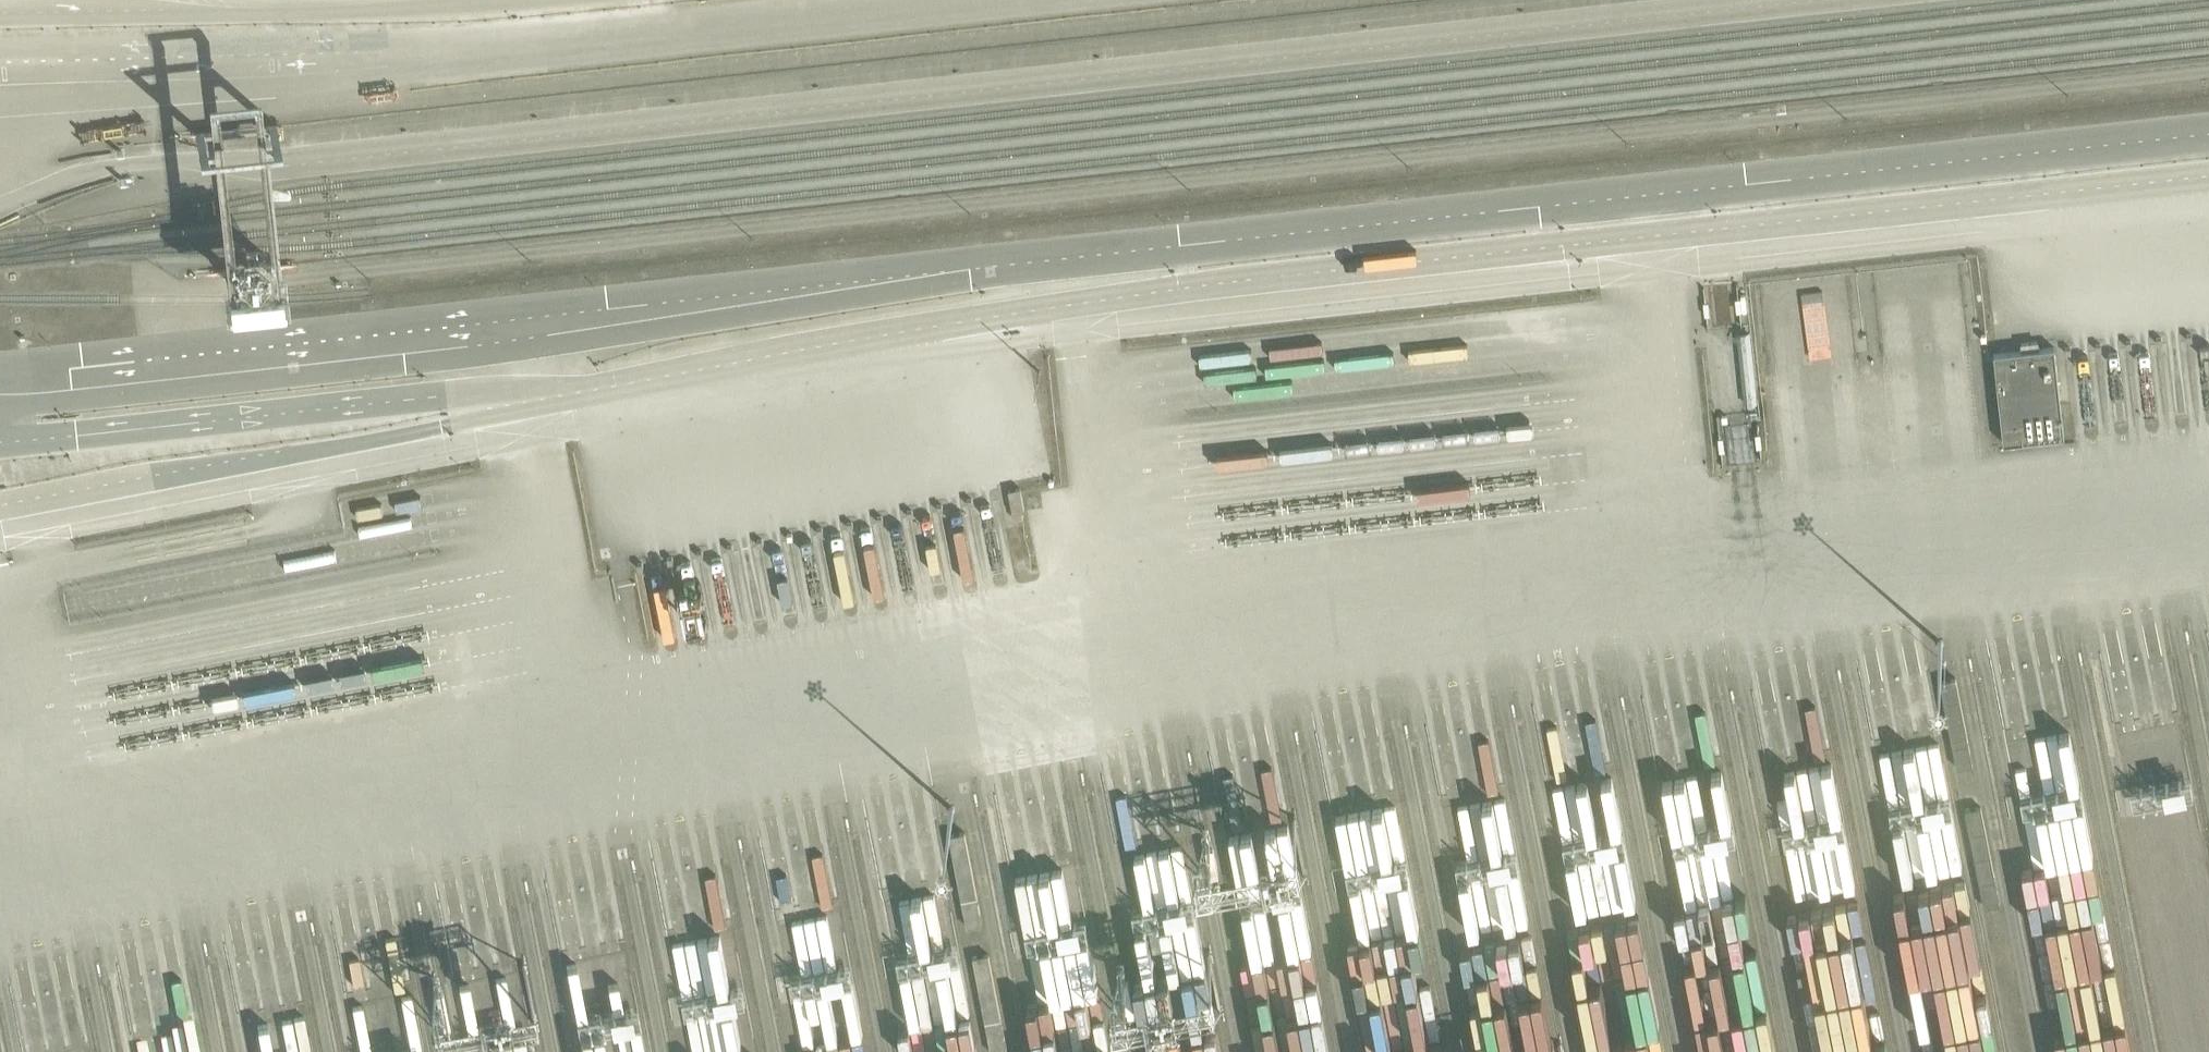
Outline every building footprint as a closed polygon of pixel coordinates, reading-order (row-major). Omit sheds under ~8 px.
[(2003,445),(2064,438),(2054,348),(1994,354),(2003,445)] [(1012,512),(1024,510),(1020,487),(1008,489),(1012,512)] [(1999,903),(1980,807),(1963,810),(1983,907),(1999,903)] [(967,928),(982,925),(964,831),(949,834),(967,928)] [(988,954),(973,956),(991,1051),(1001,1051),(1006,1051),(988,954)]
